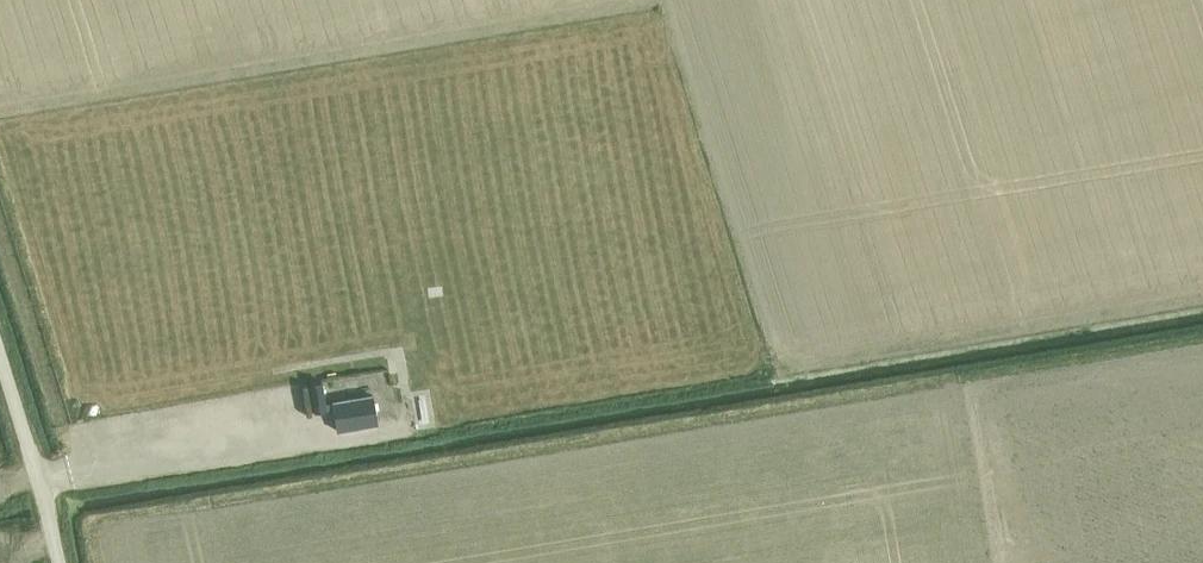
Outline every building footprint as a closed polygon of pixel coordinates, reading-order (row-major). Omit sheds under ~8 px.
[(328,409),(323,381),(323,380),(309,382),(314,411),(328,409)] [(372,393),(332,399),(337,429),(377,423),(372,393)]
